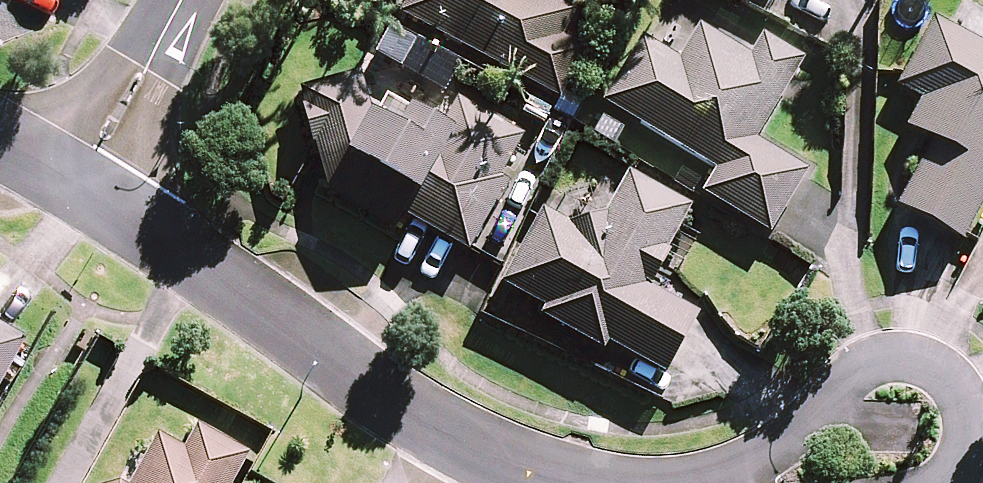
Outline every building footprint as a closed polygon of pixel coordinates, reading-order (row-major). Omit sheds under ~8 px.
[(407,7),(402,15),(559,100),(587,48),(567,37),(582,9),(565,0),(394,0),(407,7)] [(800,68),(708,13),(680,61),(644,39),(605,104),(718,171),(704,195),(769,233),(805,172),(755,143),(800,68)] [(935,20),(899,88),(923,101),(909,129),(934,142),(900,208),(969,244),(982,216),(982,46),(935,20)] [(513,183),(533,141),(456,103),(444,128),(413,114),(412,116),(386,103),(378,120),(369,95),(361,72),(300,92),(306,113),(273,123),(283,157),(317,147),(331,196),(395,231),(403,216),(497,263),(533,192),(513,183)] [(503,287),(551,313),(548,319),(605,351),(608,345),(665,377),(699,316),(648,287),(691,210),(630,176),(594,240),(545,212),(503,287)] [(18,336),(0,327),(0,370),(18,336)] [(251,463),(196,430),(183,452),(162,439),(136,482),(239,482),(251,463)]
